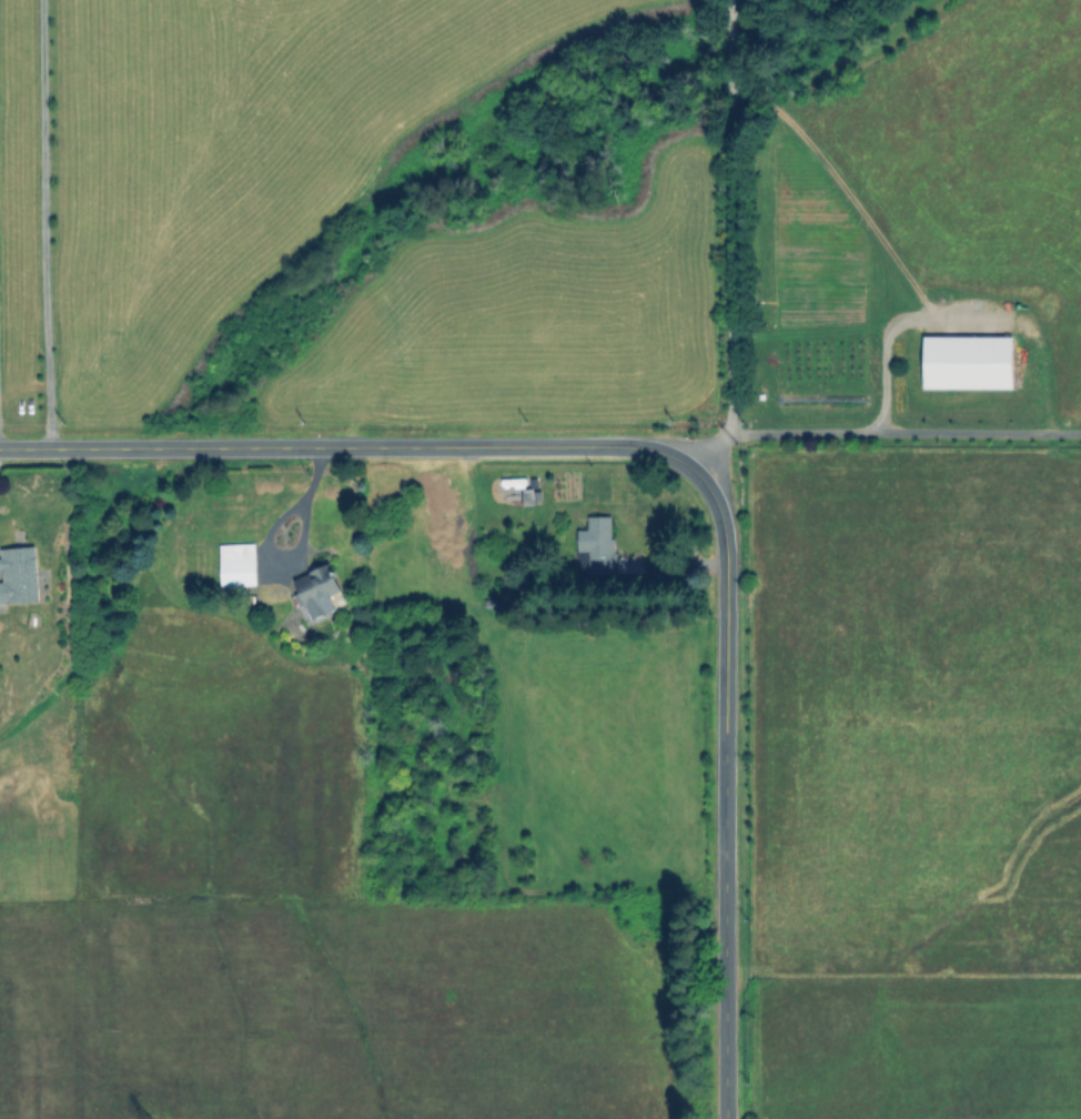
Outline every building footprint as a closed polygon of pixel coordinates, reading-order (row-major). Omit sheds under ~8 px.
[(1010,388),(1010,335),(921,335),(921,388),(1010,388)] [(521,502),(539,503),(540,490),(521,489),(521,502)] [(587,515),(587,529),(577,529),(577,574),(612,574),(612,515),(587,515)] [(255,585),(253,543),(218,544),(219,585),(255,585)] [(37,601),(34,546),(0,547),(0,603),(37,601)] [(335,608),(333,603),(343,599),(327,563),(292,579),(298,592),(292,595),(304,622),(335,608)]
